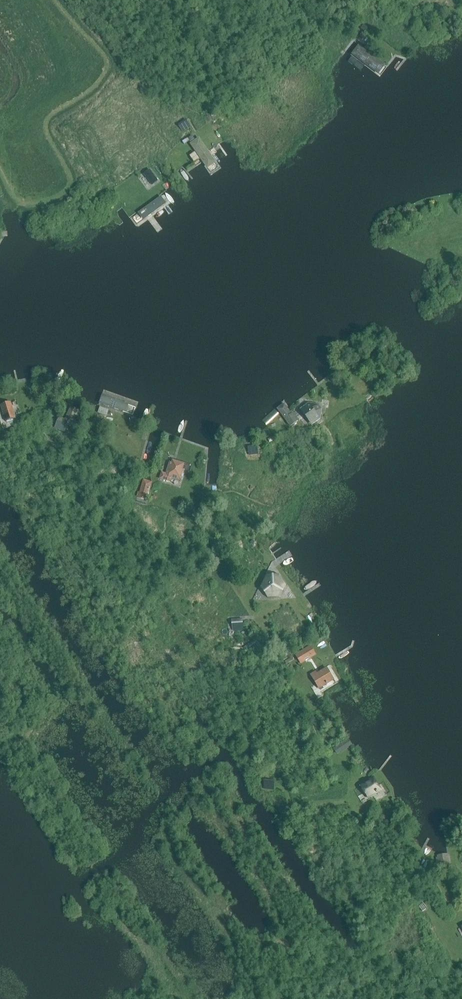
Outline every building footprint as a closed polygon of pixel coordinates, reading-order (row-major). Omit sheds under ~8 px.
[(385,65),(358,45),(351,54),(377,74),(385,65)] [(178,125),(182,131),(190,126),(186,120),(178,125)] [(200,137),(191,143),(208,168),(217,161),(200,137)] [(144,175),(151,185),(157,181),(149,171),(144,175)] [(167,203),(161,195),(131,217),(137,225),(167,203)] [(138,401),(103,389),(98,405),(132,416),(138,401)] [(6,421),(14,419),(9,402),(1,405),(6,421)] [(308,403),(299,410),(311,425),(320,419),(322,408),(319,405),(308,403)] [(297,418),(294,418),(287,408),(284,404),(278,409),(281,413),(291,426),(298,421),(297,418)] [(64,429),(66,424),(70,426),(78,409),(71,406),(64,419),(59,416),(55,424),(64,429)] [(180,481),(183,470),(179,469),(180,466),(170,463),(166,475),(161,474),(159,479),(171,483),(172,479),(180,481)] [(147,500),(153,482),(144,479),(138,497),(147,500)] [(267,576),(261,587),(268,597),(280,597),(286,586),(279,576),(267,576)] [(231,619),(231,631),(242,631),(242,619),(231,619)] [(301,664),(317,655),(311,645),(295,655),(301,664)] [(332,679),(326,668),(317,674),(315,672),(310,675),(318,688),(323,685),(324,686),(326,684),(326,683),(332,679)] [(346,739),(333,748),(337,754),(341,752),(342,752),(349,747),(350,746),(352,744),(348,738),(346,739)] [(369,799),(376,794),(383,789),(373,776),(360,786),(369,799)] [(264,779),(263,788),(273,789),(274,780),(264,779)] [(448,854),(437,855),(439,872),(450,870),(448,854)]
